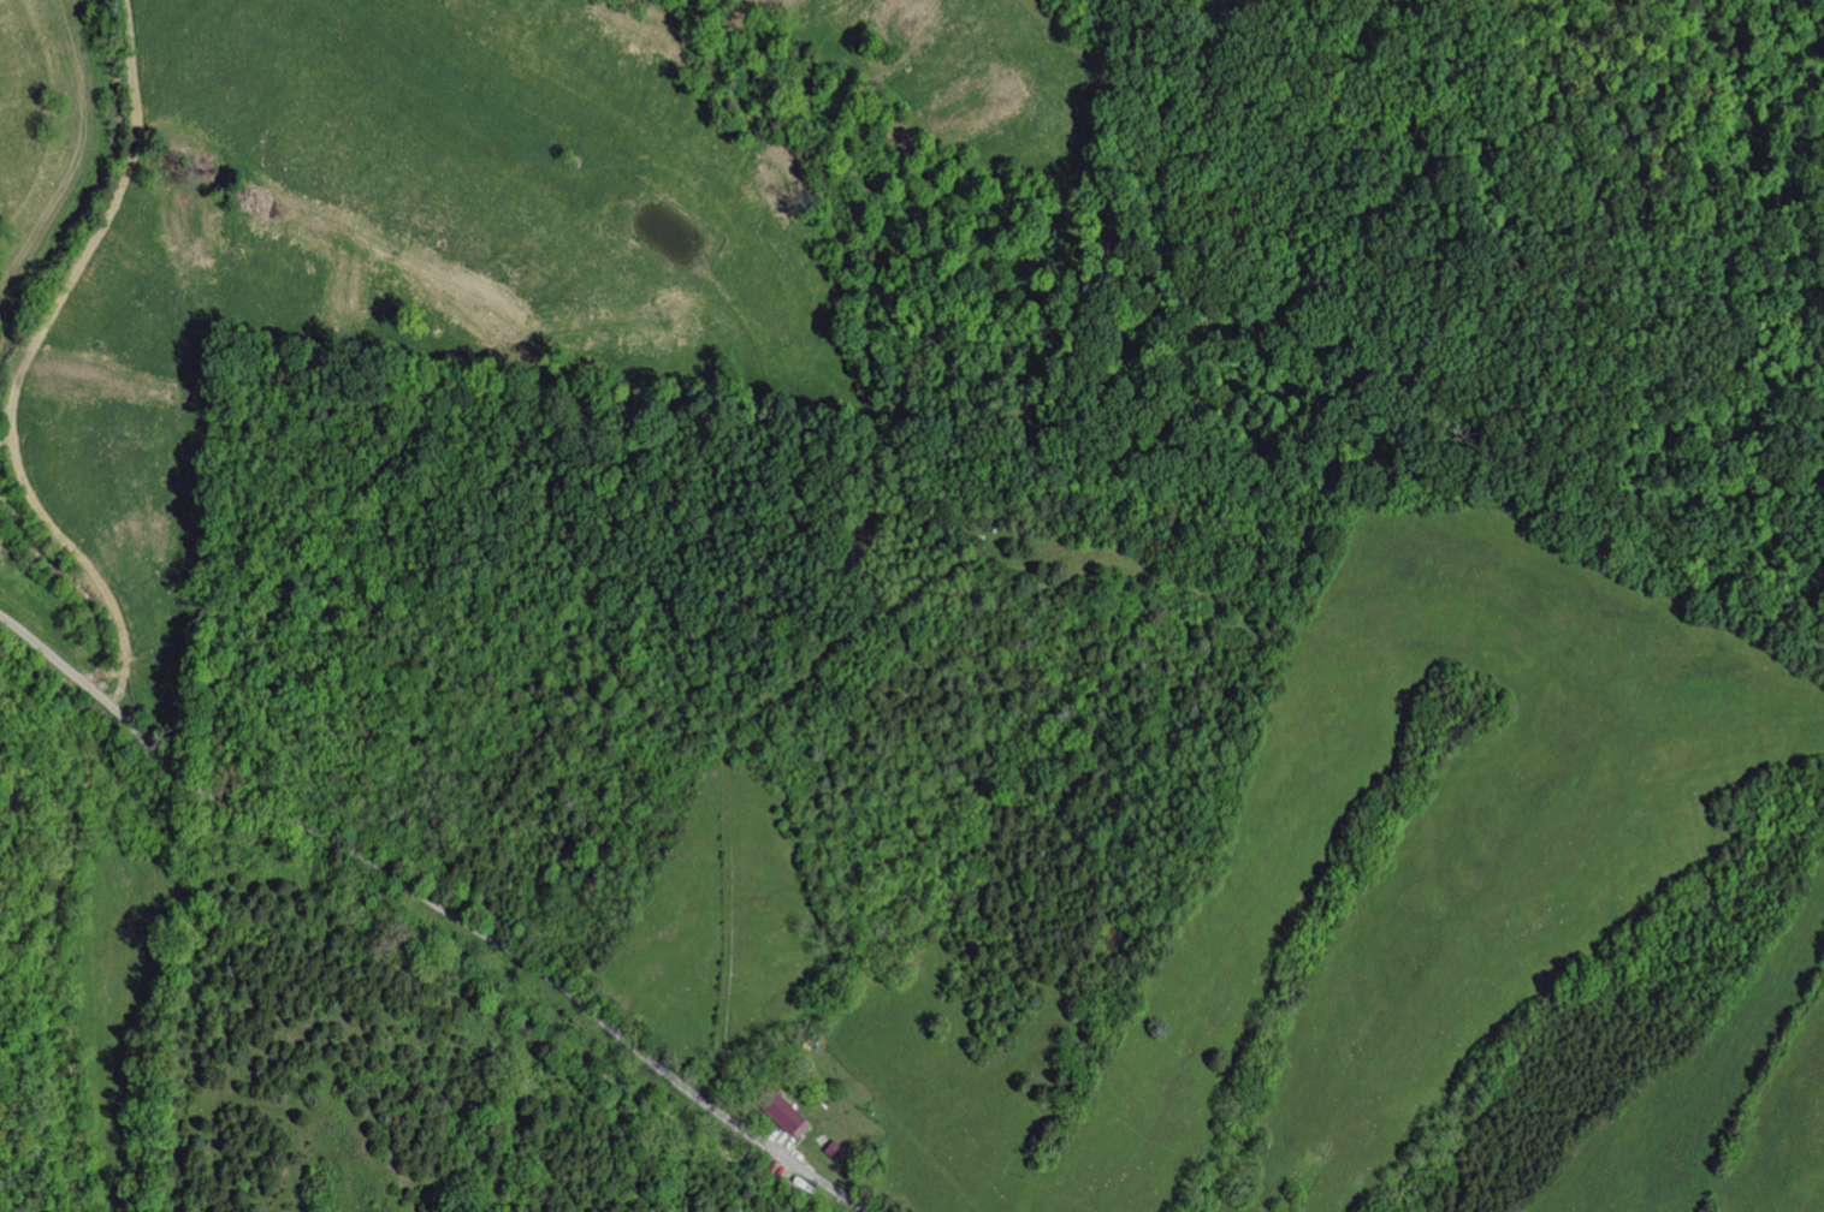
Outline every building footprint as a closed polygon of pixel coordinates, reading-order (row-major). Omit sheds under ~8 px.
[(816,1125),(789,1101),(775,1116),(801,1140),(816,1125)]
